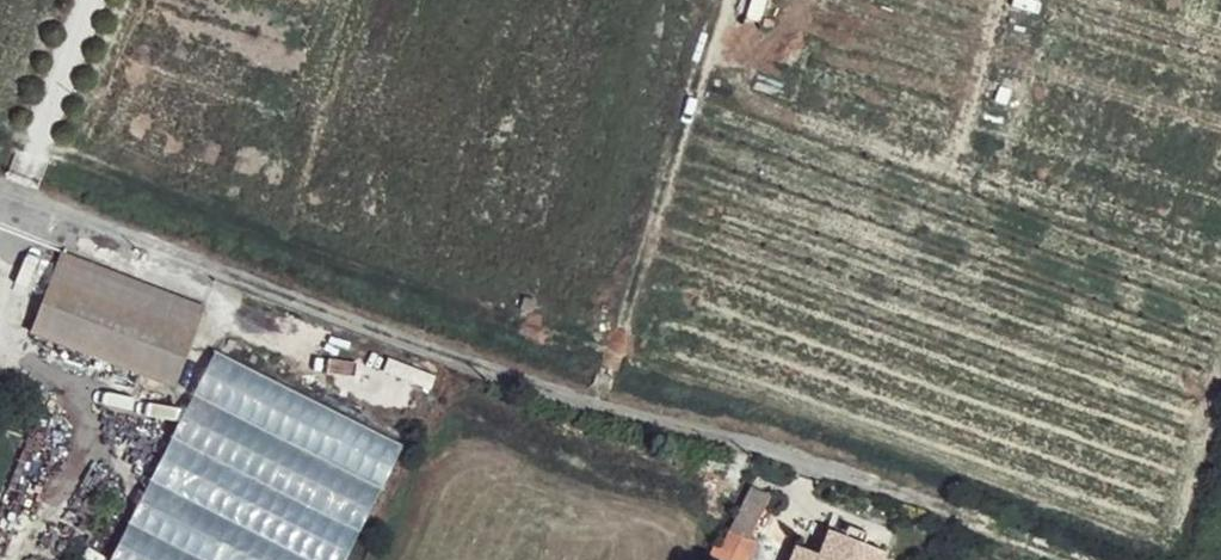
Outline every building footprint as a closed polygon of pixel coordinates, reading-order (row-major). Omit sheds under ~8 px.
[(131,272),(67,245),(35,321),(98,351),(131,272)] [(206,303),(131,272),(98,351),(175,379),(206,303)] [(513,296),(501,292),(497,303),(509,307),(513,296)] [(403,440),(197,352),(108,559),(334,559),(358,505),(360,540),(403,440)] [(770,493),(752,487),(734,531),(750,540),(770,493)] [(829,530),(821,554),(818,559),(882,559),(884,554),(829,530)] [(728,544),(726,550),(715,545),(711,558),(719,559),(748,559),(750,554),(728,544)] [(794,544),(788,559),(818,559),(821,554),(794,544)]
